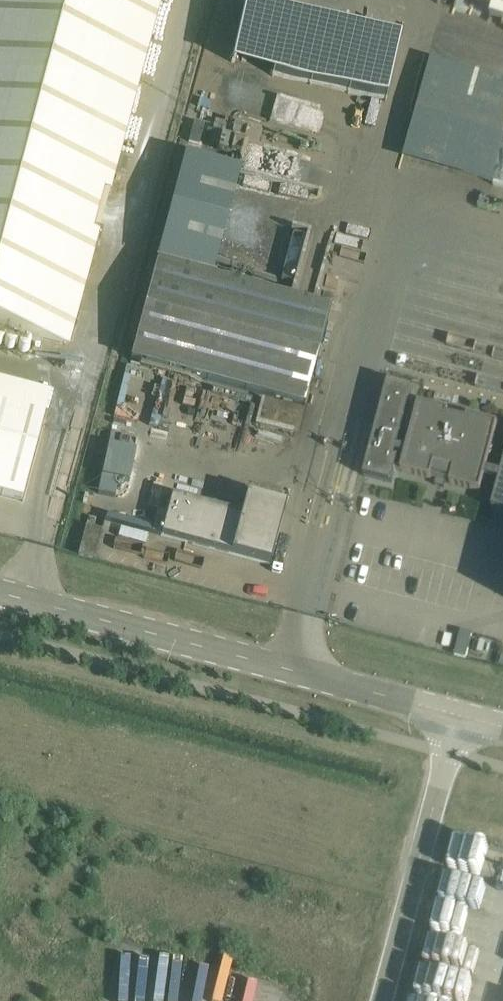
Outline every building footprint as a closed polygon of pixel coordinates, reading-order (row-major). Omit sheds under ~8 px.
[(68,325),(154,0),(0,0),(0,328),(63,344),(68,325)] [(323,410),(329,391),(349,313),(156,262),(135,339),(130,358),(323,410)] [(387,381),(363,475),(391,482),(397,457),(394,456),(395,451),(404,454),(406,447),(397,445),(412,388),(387,381)] [(0,398),(0,493),(21,499),(45,409),(0,398)] [(466,419),(447,414),(448,410),(418,402),(406,447),(404,454),(400,470),(430,478),(431,474),(436,475),(434,484),(443,486),(445,478),(450,479),(449,483),(479,491),(483,475),(485,468),(497,423),(467,415),(466,419)] [(108,444),(98,493),(115,497),(119,479),(129,481),(136,450),(108,444)] [(499,478),(491,507),(502,510),(502,462),(500,472),(485,468),(483,475),(499,478)] [(170,495),(160,535),(269,564),(284,505),(245,494),(241,513),(170,495)] [(90,507),(88,516),(98,518),(99,508),(90,507)] [(93,559),(101,530),(85,526),(78,555),(93,559)] [(454,654),(465,656),(471,632),(460,629),(454,654)]
